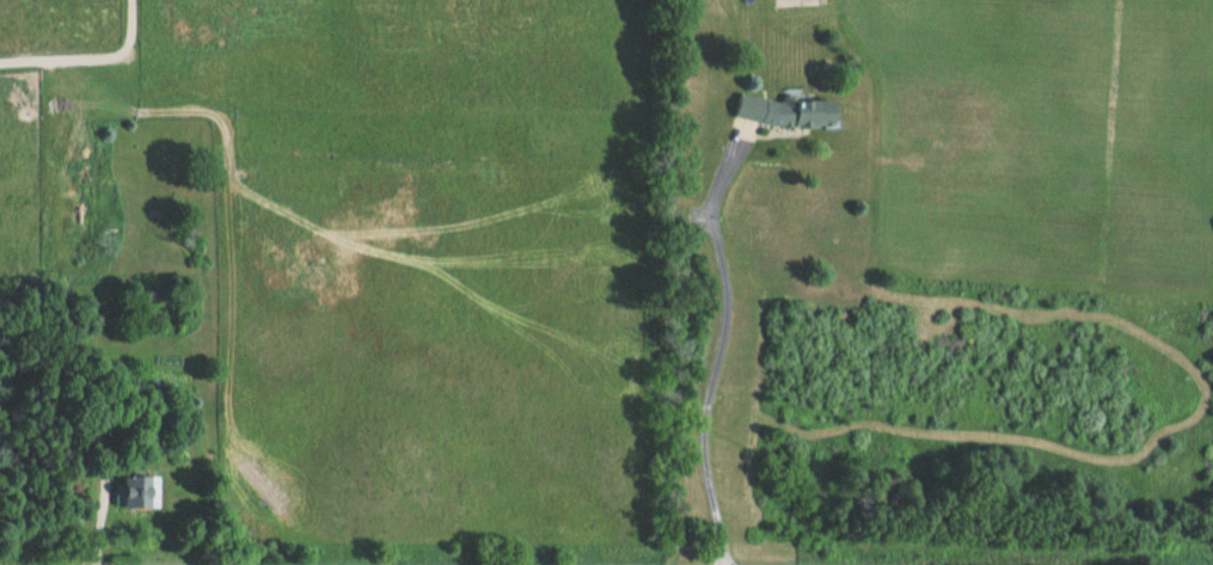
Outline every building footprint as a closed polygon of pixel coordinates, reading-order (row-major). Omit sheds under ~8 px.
[(742,98),(742,124),(849,125),(849,99),(742,98)]
